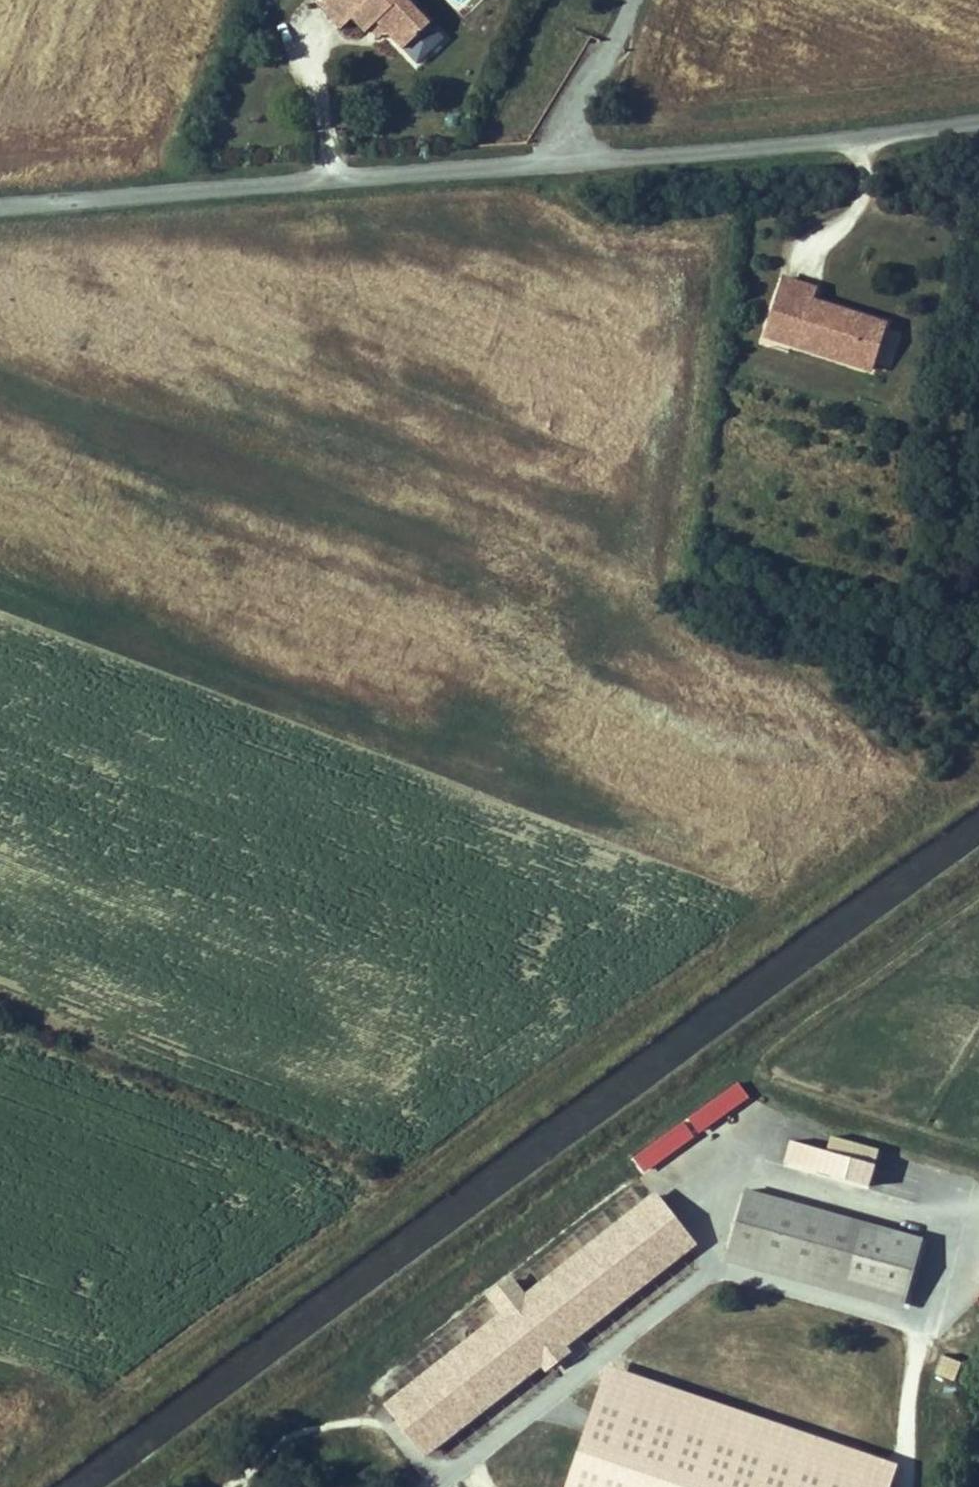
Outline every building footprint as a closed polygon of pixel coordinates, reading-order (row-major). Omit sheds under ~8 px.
[(417,51),(442,28),(418,0),(415,4),(412,0),(342,0),(334,7),(356,32),(368,21),(381,35),(385,31),(392,24),(401,34),(417,51)] [(392,24),(385,31),(394,41),(401,34),(392,24)] [(890,321),(817,301),(821,287),(780,276),(762,343),(875,375),(890,321)] [(740,1082),(633,1157),(645,1175),(752,1100),(740,1082)] [(832,1135),(827,1151),(790,1140),(782,1165),(871,1191),(883,1150),(832,1135)] [(753,1178),(743,1213),(922,1270),(932,1235),(838,1209),(839,1204),(753,1178)] [(922,1270),(743,1213),(731,1257),(913,1307),(922,1270)] [(530,1282),(600,1235),(591,1222),(521,1269),(530,1282)] [(936,1379),(960,1382),(963,1360),(939,1356),(936,1379)] [(902,1459),(607,1372),(572,1486),(894,1486),(902,1459)]
